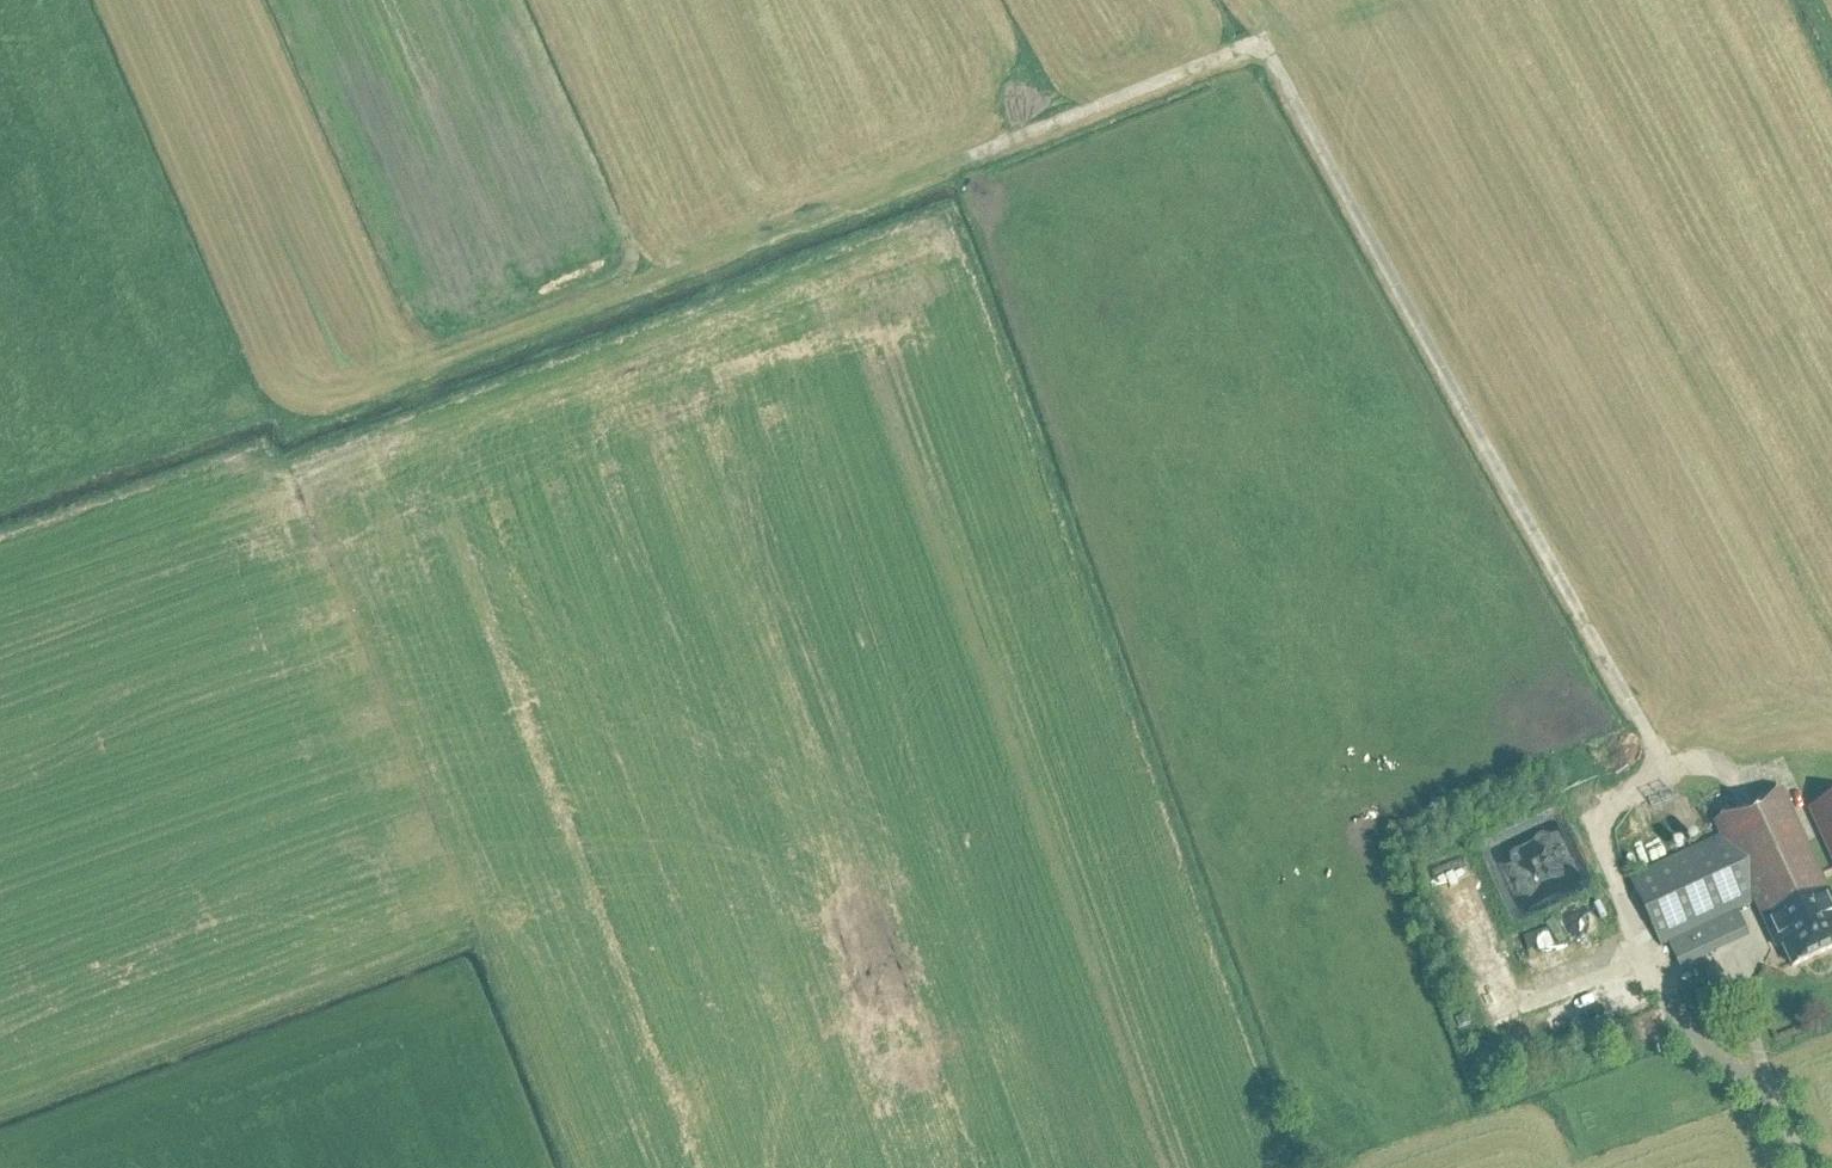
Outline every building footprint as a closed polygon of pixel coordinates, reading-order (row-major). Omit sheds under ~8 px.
[(1720,838),(1628,880),(1660,948),(1754,904),(1776,951),(1782,949),(1791,970),(1831,951),(1831,904),(1780,794),(1714,825),(1720,838)] [(1807,812),(1831,866),(1831,801),(1807,812)] [(1441,863),(1449,883),(1474,874),(1466,853),(1441,863)] [(1528,972),(1492,884),(1477,890),(1475,885),(1456,892),(1486,965),(1501,959),(1510,979),(1528,972)] [(1551,921),(1525,929),(1531,947),(1557,939),(1551,921)]
